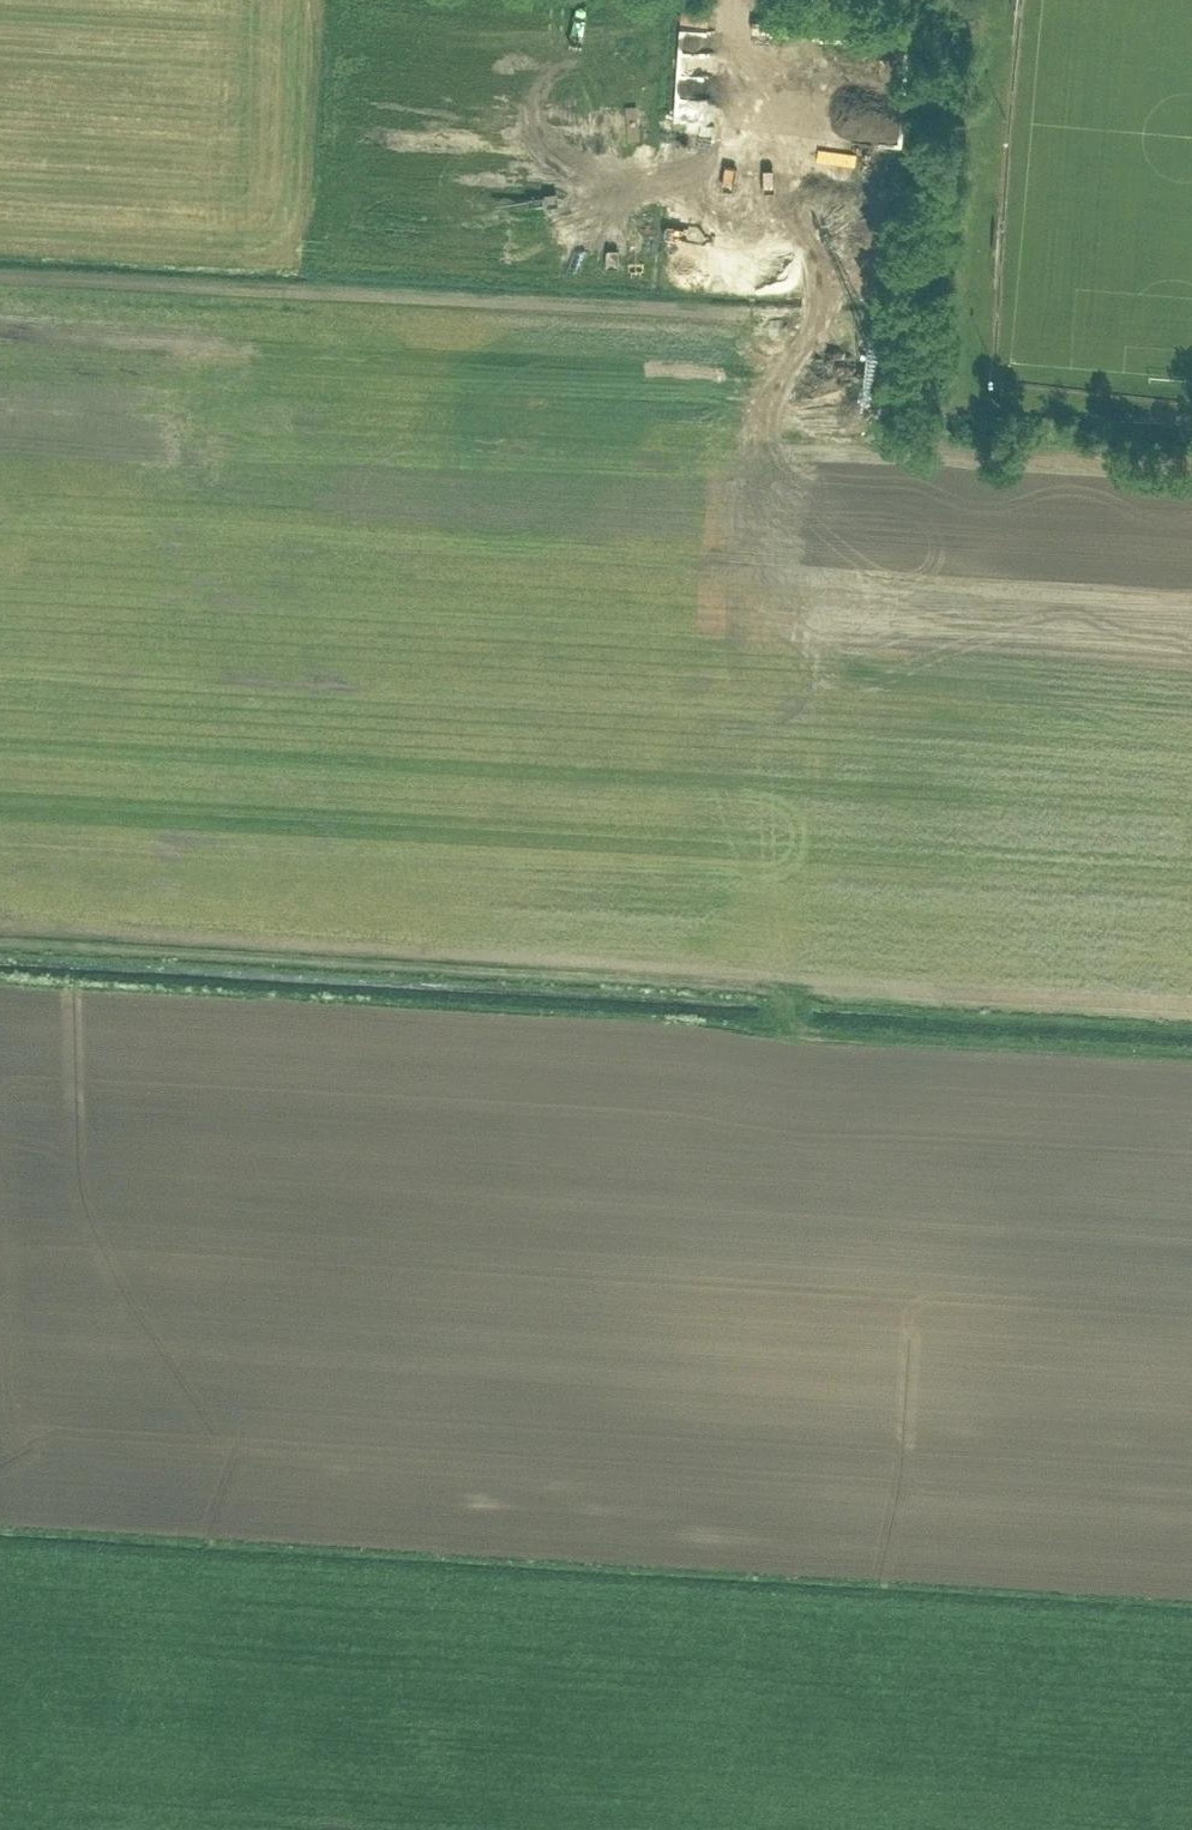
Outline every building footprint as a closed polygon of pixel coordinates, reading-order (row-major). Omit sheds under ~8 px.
[(865,352),(886,351),(885,333),(864,334),(865,352)]
